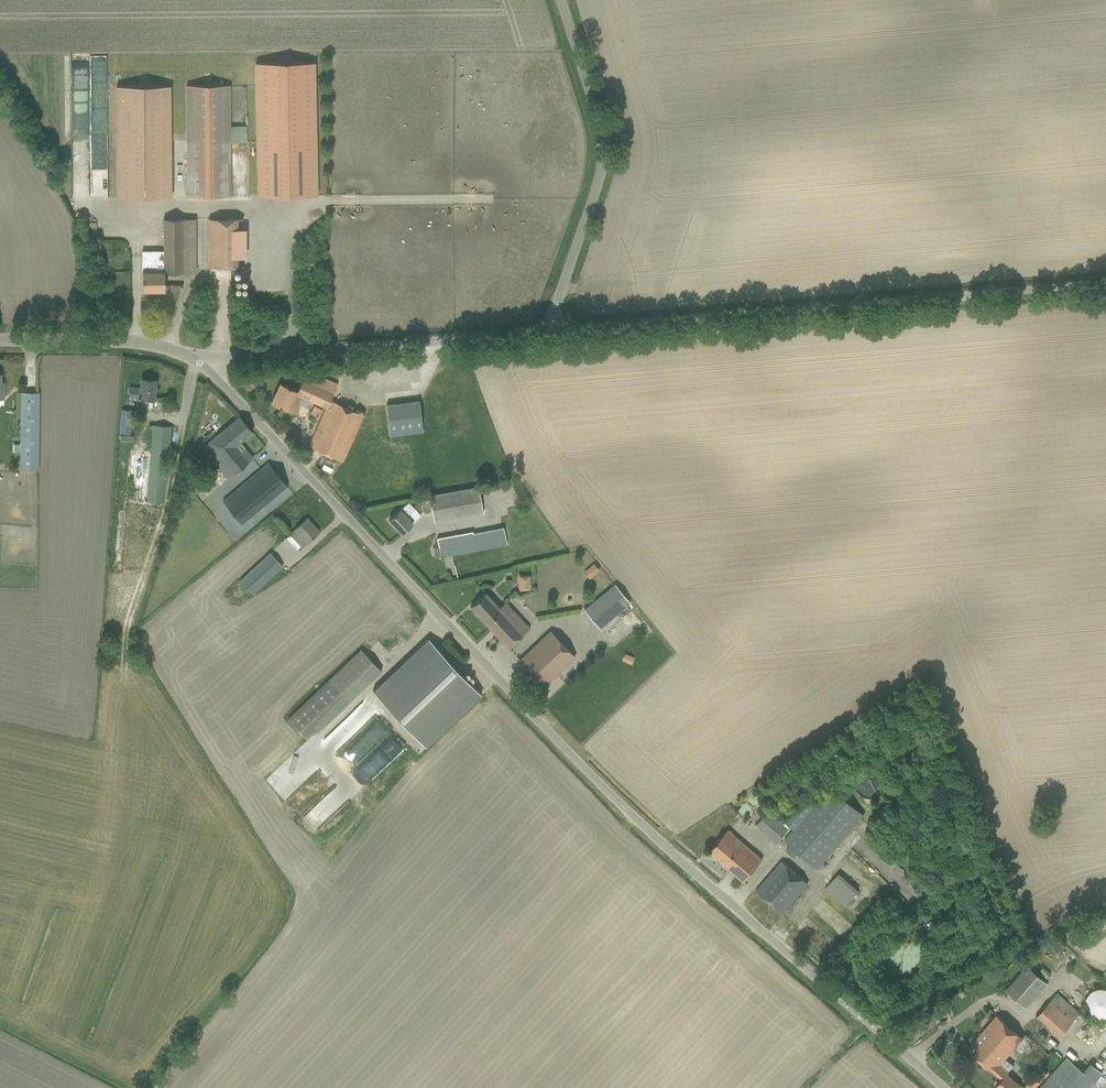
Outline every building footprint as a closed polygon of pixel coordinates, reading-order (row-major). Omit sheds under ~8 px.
[(259,63),(259,196),(319,196),(319,63),(259,63)] [(186,85),(186,140),(186,196),(230,196),(230,140),(230,85),(186,85)] [(117,197),(171,196),(170,86),(116,87),(117,197)] [(91,196),(107,196),(105,126),(100,126),(97,135),(92,134),(92,127),(77,128),(75,134),(75,136),(70,155),(70,157),(75,157),(75,163),(92,163),(92,172),(62,173),(88,180),(75,180),(75,190),(81,189),(82,186),(90,186),(91,196)] [(156,251),(142,251),(142,291),(164,291),(164,272),(195,272),(195,219),(163,219),(163,261),(159,261),(159,271),(156,271),(156,251)] [(243,219),(208,219),(209,267),(243,266),(243,219)] [(326,407),(309,445),(342,461),(363,415),(330,399),(337,384),(306,370),(297,390),(280,382),(271,402),(296,413),(303,397),(326,407)] [(138,397),(154,399),(155,379),(141,378),(140,388),(129,387),(129,396),(138,397)] [(20,451),(20,469),(38,469),(39,392),(21,392),(20,444),(20,451)] [(422,431),(419,401),(386,404),(390,435),(422,431)] [(317,421),(322,409),(314,406),(308,418),(317,421)] [(121,409),(120,420),(119,431),(130,432),(132,409),(121,409)] [(239,416),(230,423),(202,447),(228,478),(244,464),(253,457),(240,442),(252,432),(239,416)] [(153,424),(152,435),(151,449),(129,447),(124,499),(161,502),(165,452),(168,453),(170,426),(153,424)] [(268,462),(260,469),(223,499),(247,528),(251,524),(251,525),(292,492),(268,462)] [(478,486),(429,494),(434,522),(463,516),(482,513),(478,486)] [(408,501),(400,509),(388,520),(401,533),(420,514),(414,508),(408,501)] [(307,518),(285,537),(296,549),(301,544),(303,546),(319,531),(307,518)] [(437,555),(439,554),(440,557),(506,545),(504,533),(503,527),(472,533),(471,531),(436,538),(438,547),(435,547),(433,549),(434,554),(437,555)] [(233,540),(239,550),(256,540),(250,530),(233,540)] [(238,580),(251,594),(281,566),(268,552),(238,580)] [(592,562),(583,572),(590,578),(599,568),(592,562)] [(518,567),(518,589),(530,589),(529,566),(518,567)] [(630,602),(615,584),(584,610),(599,628),(630,602)] [(470,606),(508,648),(529,628),(505,602),(499,607),(485,592),(470,606)] [(550,630),(519,660),(542,684),(574,655),(550,630)] [(480,694),(428,638),(373,690),(425,746),(480,694)] [(360,648),(287,718),(305,737),(314,729),(316,731),(381,670),(360,648)] [(626,655),(623,660),(632,664),(634,658),(626,655)] [(891,761),(886,767),(894,774),(899,768),(891,761)] [(855,777),(854,781),(855,785),(856,788),(858,792),(861,794),(864,796),(868,797),(872,797),(876,796),(879,794),(882,792),(884,788),(885,785),(886,781),(885,777),(884,774),(882,771),(879,768),(876,766),(872,766),(868,766),(864,767),(861,768),(858,771),(856,774),(855,777)] [(794,828),(790,833),(784,840),(790,845),(786,849),(794,855),(798,851),(817,868),(864,815),(831,786),(813,807),(804,799),(785,821),(794,828)] [(768,811),(763,816),(756,825),(776,842),(788,829),(768,811)] [(728,829),(709,851),(744,880),(762,859),(728,829)] [(782,860),(756,891),(781,913),(807,883),(782,860)] [(857,892),(837,875),(825,888),(845,905),(857,892)] [(1047,983),(1026,964),(1004,989),(1026,1008),(1047,983)] [(1084,1003),(1085,1006),(1086,1010),(1088,1013),(1091,1015),(1095,1017),(1098,1018),(1102,1018),(1105,1017),(1105,988),(1102,987),(1098,987),(1095,988),(1091,990),(1088,992),(1086,995),(1085,999),(1084,1003)] [(1058,1037),(1080,1013),(1056,992),(1035,1017),(1058,1037)] [(1016,1045),(1022,1038),(1023,1037),(996,1014),(966,1048),(1001,1078),(995,1086),(998,1087),(1018,1087),(1021,1085),(1008,1074),(1010,1071),(1009,1070),(1013,1065),(1005,1058),(1016,1045)] [(1040,1087),(1088,1087),(1094,1081),(1066,1057),(1040,1087)] [(1046,1073),(1040,1068),(1029,1082),(1035,1087),(1046,1073)]
